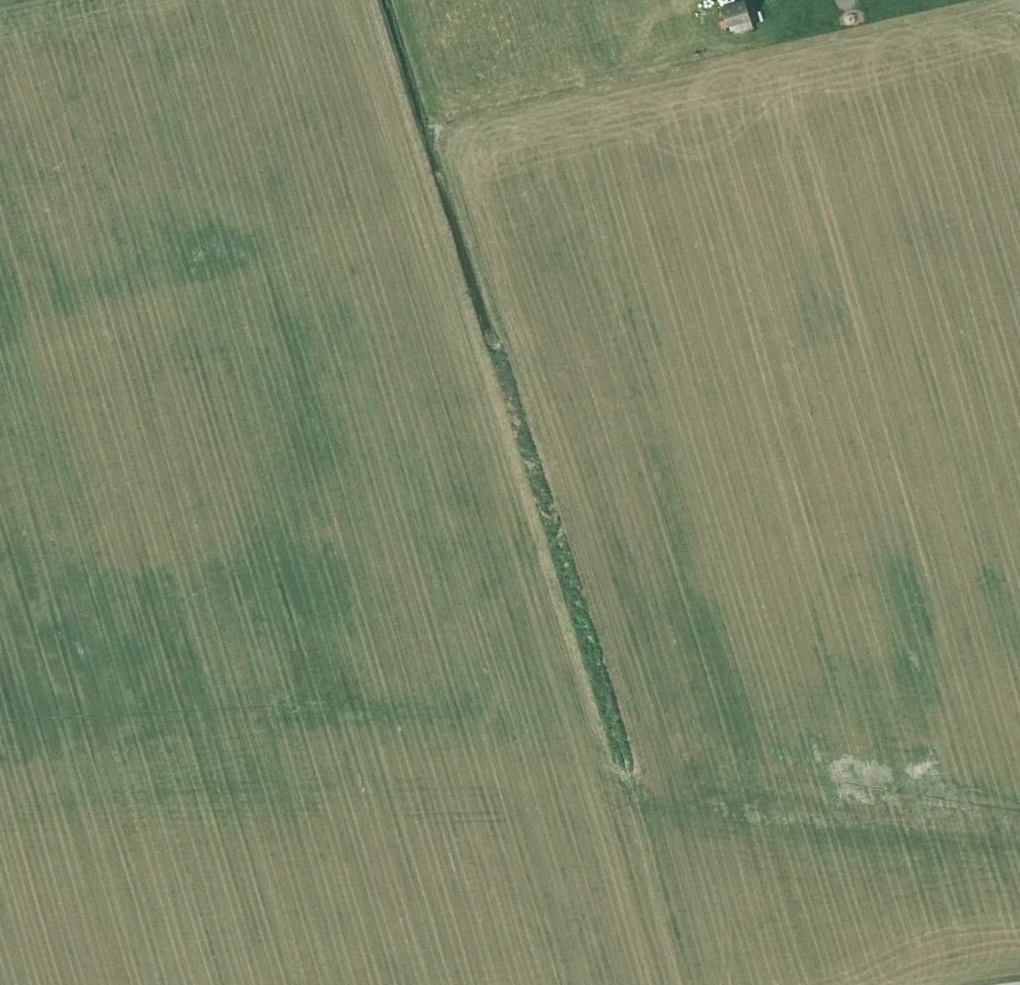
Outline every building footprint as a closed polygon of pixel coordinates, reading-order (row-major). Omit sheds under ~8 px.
[(752,27),(744,0),(742,0),(721,6),(727,26),(731,25),(734,32),(752,27)]
